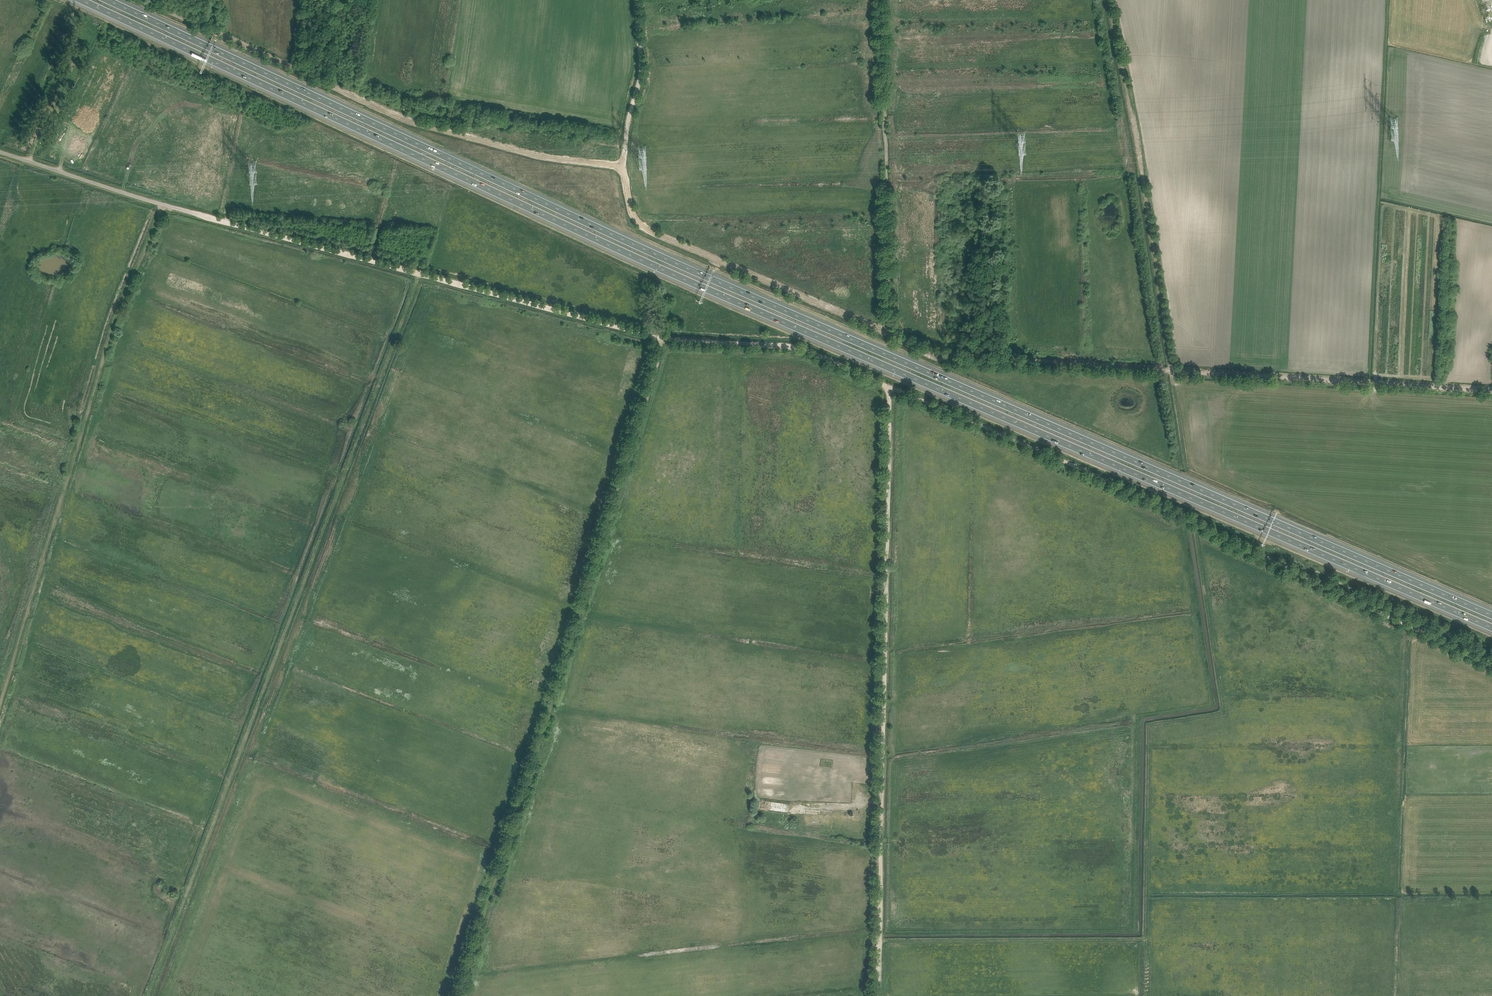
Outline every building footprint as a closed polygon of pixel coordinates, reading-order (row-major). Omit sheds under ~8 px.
[(71,148),(82,153),(87,142),(76,137),(71,148)]
